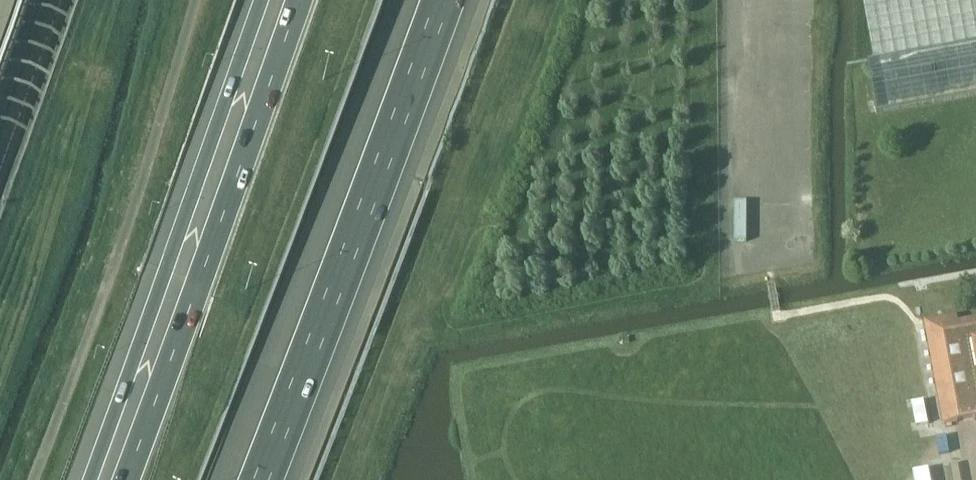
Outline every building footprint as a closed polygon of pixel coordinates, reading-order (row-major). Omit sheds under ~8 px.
[(875,61),(975,42),(975,0),(864,0),(875,61)] [(868,62),(877,113),(975,93),(975,42),(875,61),(868,62)] [(958,325),(956,317),(926,323),(944,423),(975,418),(975,321),(958,325)] [(914,468),(917,479),(932,479),(928,465),(914,468)]
